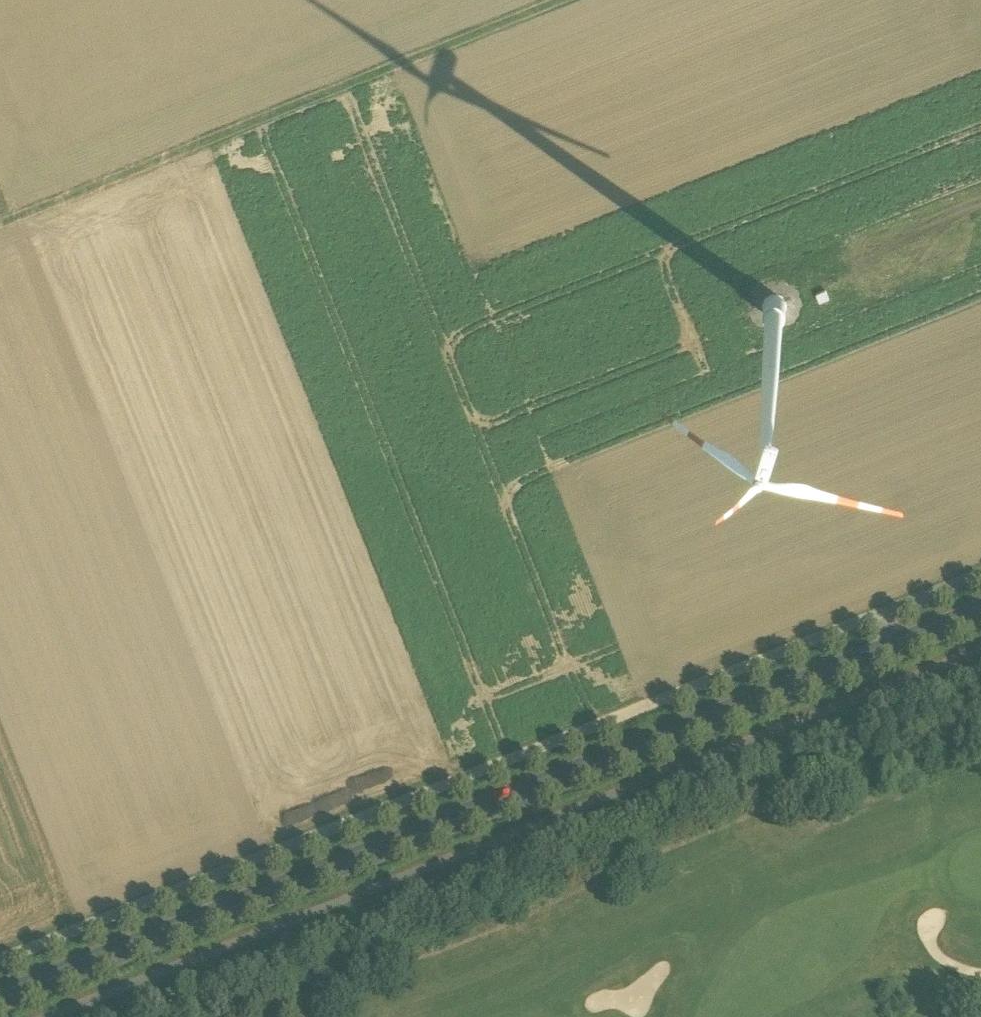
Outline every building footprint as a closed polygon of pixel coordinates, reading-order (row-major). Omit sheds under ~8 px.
[(824,290),(815,294),(819,302),(828,298),(824,290)]
